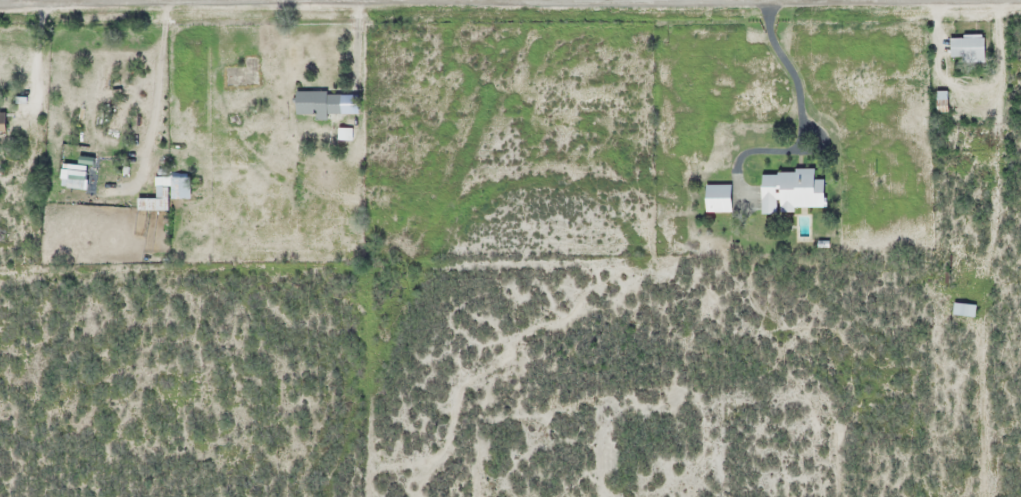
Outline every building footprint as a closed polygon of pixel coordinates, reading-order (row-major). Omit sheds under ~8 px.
[(980,35),(955,35),(955,61),(980,61),(980,35)] [(943,91),(933,91),(933,112),(943,112),(943,91)] [(298,115),(343,115),(343,92),(298,92),(298,115)] [(0,112),(0,132),(8,132),(8,112),(0,112)] [(90,188),(90,164),(64,164),(64,188),(90,188)] [(818,210),(818,169),(757,170),(758,211),(818,210)] [(158,176),(158,198),(169,198),(169,176),(158,176)] [(973,304),(949,303),(949,315),(972,317),(973,304)]
